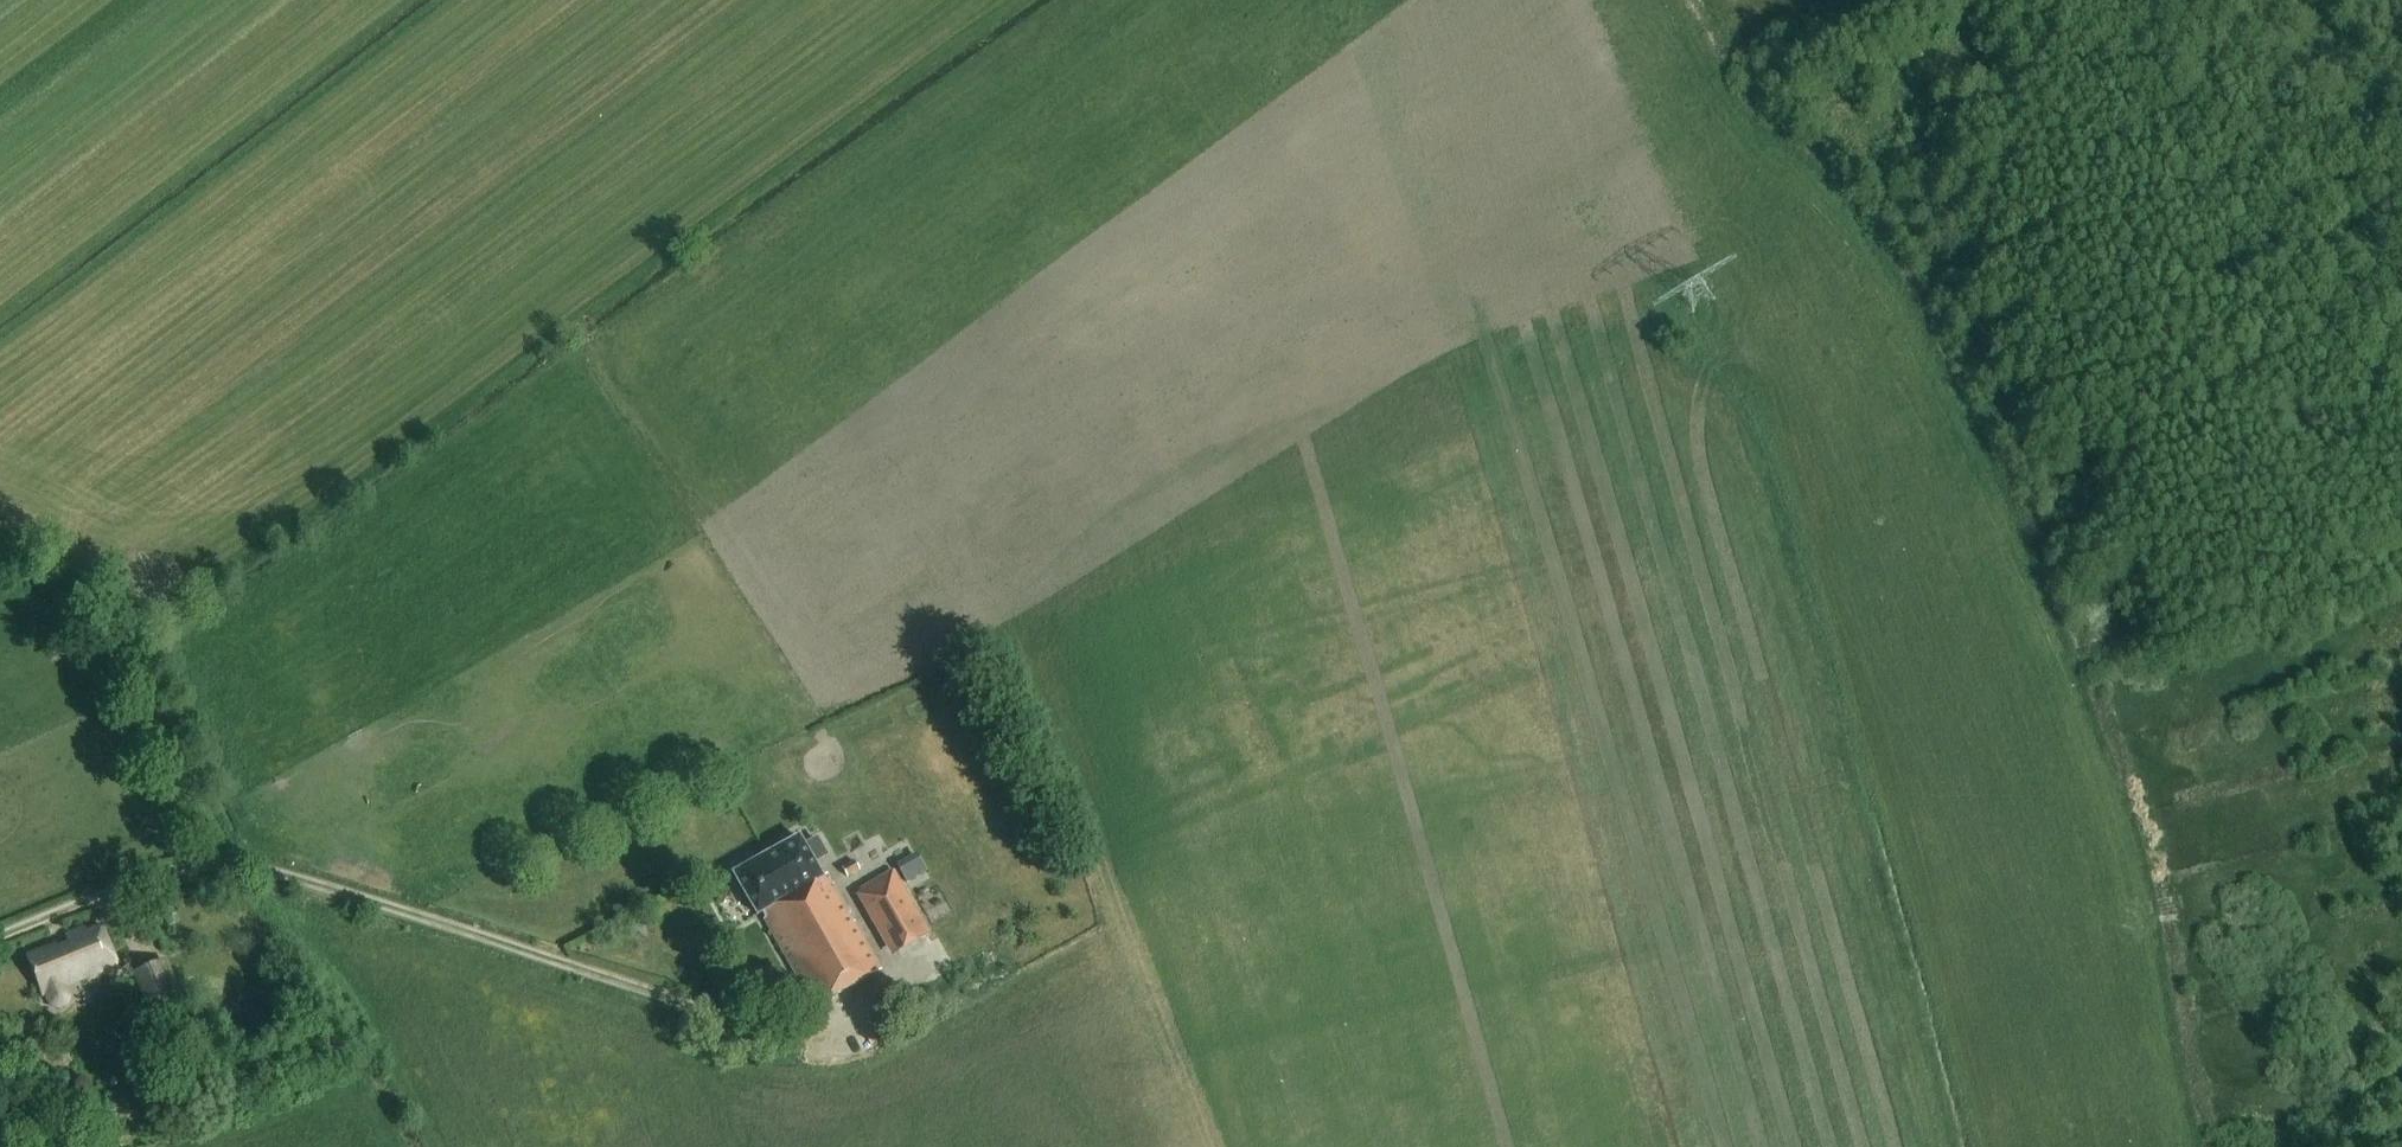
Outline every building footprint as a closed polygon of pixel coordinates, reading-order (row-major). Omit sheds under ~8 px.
[(815,865),(829,857),(818,838),(804,846),(800,838),(735,875),(759,917),(761,915),(816,1009),(880,971),(827,880),(825,882),(815,865)] [(926,874),(918,860),(901,871),(909,884),(926,874)] [(849,878),(860,871),(854,861),(842,868),(849,878)] [(932,934),(896,870),(858,892),(894,955),(932,934)] [(68,945),(29,961),(43,997),(47,995),(51,1007),(57,1009),(68,1005),(70,999),(66,987),(119,966),(103,926),(87,933),(85,928),(65,937),(68,945)] [(174,959),(140,971),(153,1004),(186,992),(174,959)]
